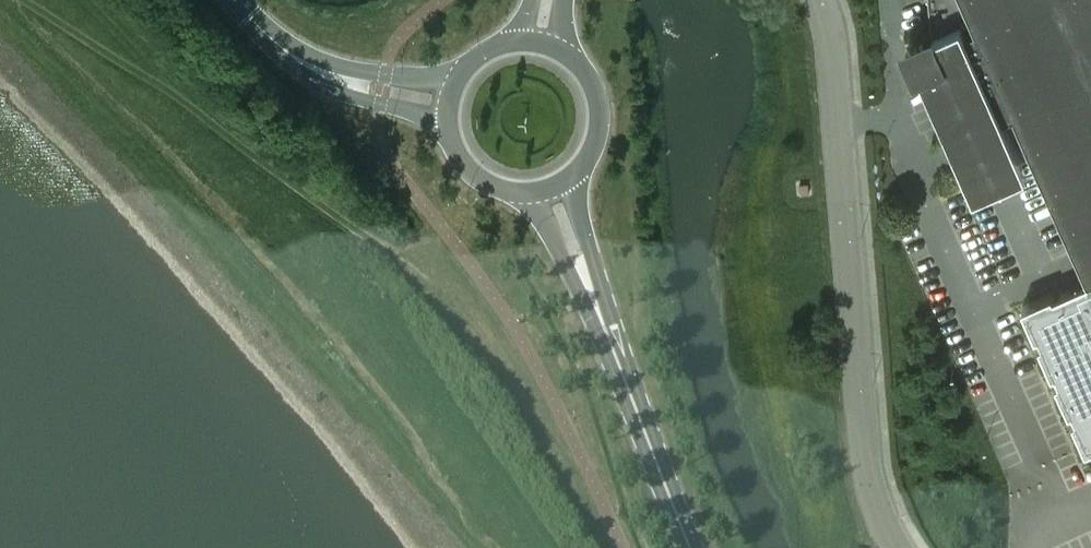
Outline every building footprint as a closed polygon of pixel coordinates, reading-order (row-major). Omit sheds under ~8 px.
[(908,45),(911,52),(908,53),(913,63),(916,62),(919,70),(959,156),(976,193),(1027,171),(1020,158),(1012,139),(1023,134),(1088,280),(1027,308),(1036,326),(1089,445),(1090,444),(1090,0),(929,0),(931,26),(936,36),(933,37),(932,34),(908,45)]
